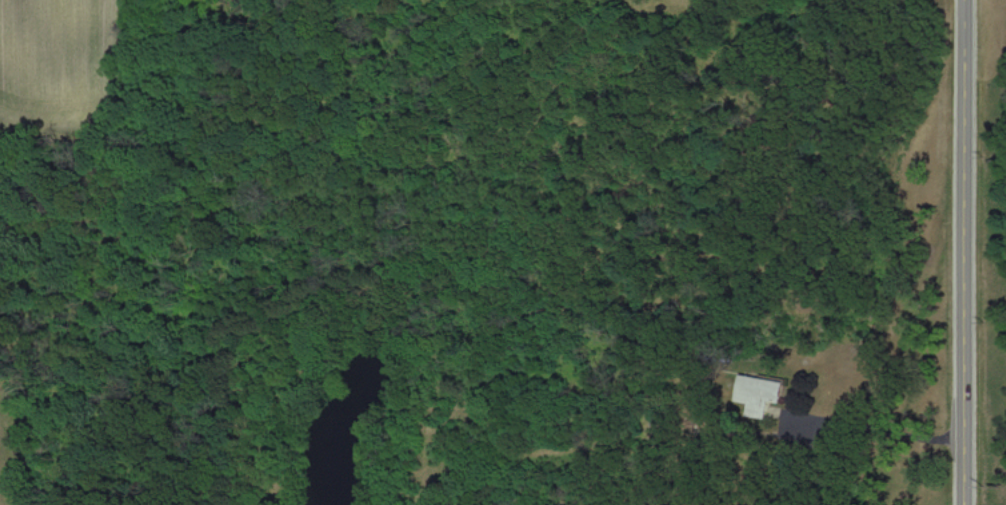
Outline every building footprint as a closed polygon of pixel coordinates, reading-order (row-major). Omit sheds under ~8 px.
[(771,382),(771,401),(783,401),(783,382),(771,382)]
